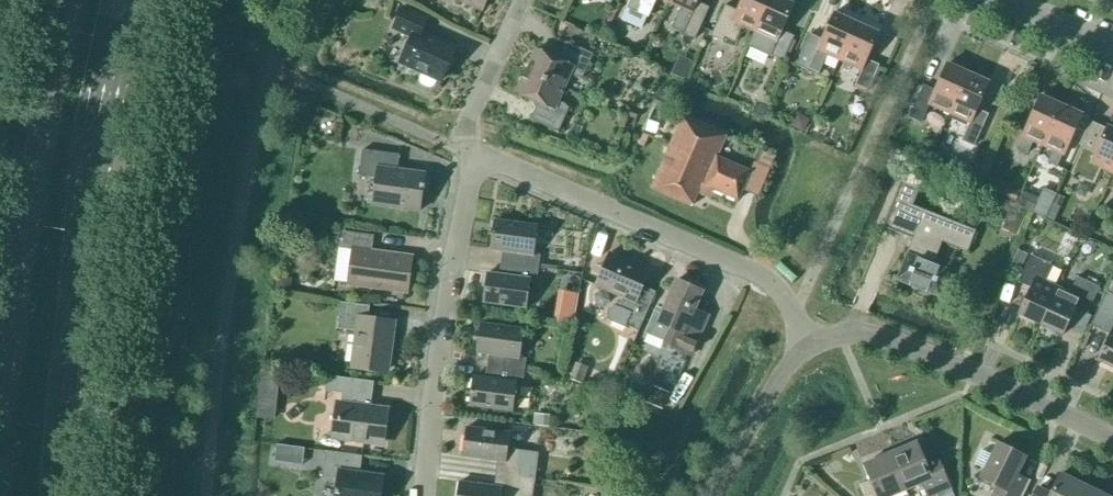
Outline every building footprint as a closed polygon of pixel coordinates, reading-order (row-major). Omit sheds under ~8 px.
[(482,11),(487,0),(458,0),(482,11)] [(626,8),(648,17),(656,0),(630,0),(626,8)] [(670,3),(681,8),(672,28),(683,33),(696,39),(710,8),(698,2),(699,0),(671,0),(670,3)] [(769,0),(742,0),(737,10),(725,5),(711,36),(724,42),(725,38),(736,43),(743,26),(754,31),(755,32),(769,0)] [(754,31),(747,46),(771,56),(783,62),(795,36),(783,31),(795,4),(785,0),(769,0),(755,32),(754,31)] [(440,81),(455,48),(422,33),(429,18),(404,7),(393,29),(412,38),(400,63),(422,73),(421,77),(420,80),(421,84),(424,86),(427,87),(430,88),(434,86),(436,83),(438,80),(440,81)] [(840,61),(857,23),(834,13),(822,39),(810,34),(796,65),(808,71),(809,69),(819,73),(827,55),(840,61)] [(857,23),(840,61),(862,71),(856,85),(868,90),(880,65),(867,60),(879,33),(857,23)] [(527,71),(564,88),(569,76),(583,78),(594,55),(566,42),(558,59),(537,49),(527,71)] [(950,114),(968,73),(947,64),(935,91),(924,85),(909,117),(921,123),(930,104),(950,114)] [(559,100),(564,88),(527,71),(517,93),(538,103),(530,120),(558,133),(569,109),(559,100)] [(968,73),(950,114),(970,123),(962,141),(974,146),(988,115),(977,109),(989,83),(968,73)] [(1043,146),(1061,106),(1041,96),(1023,136),(1024,137),(1018,149),(1028,154),(1033,141),(1043,146)] [(770,106),(761,102),(757,110),(766,115),(770,106)] [(1061,106),(1043,146),(1053,150),(1047,163),(1057,167),(1063,155),(1064,155),(1082,115),(1061,106)] [(791,125),(804,132),(805,131),(811,119),(797,112),(791,125)] [(736,198),(748,170),(718,157),(727,136),(683,117),(652,188),(692,206),(698,193),(705,196),(709,187),(736,198)] [(1112,174),(1112,129),(1107,126),(1095,153),(1083,147),(1071,175),(1094,185),(1101,169),(1112,174)] [(420,211),(425,174),(398,170),(400,155),(363,150),(359,176),(376,179),(372,205),(420,211)] [(984,167),(969,161),(963,173),(968,184),(975,187),(984,167)] [(762,188),(771,168),(758,163),(749,182),(762,188)] [(920,187),(903,180),(884,227),(914,239),(897,280),(939,296),(949,270),(934,264),(942,244),(968,252),(976,231),(925,210),(925,211),(913,206),(920,187)] [(1053,203),(1057,194),(1044,188),(1032,213),(1046,219),(1053,203)] [(1057,194),(1053,203),(1061,207),(1065,198),(1057,194)] [(1017,236),(1025,217),(1009,210),(1001,229),(1017,236)] [(501,263),(539,268),(541,255),(534,254),(538,226),(495,221),(491,249),(503,251),(501,263)] [(408,293),(413,257),(372,251),(374,236),(345,232),(342,248),(353,250),(348,285),(408,293)] [(1098,244),(1089,240),(1085,247),(1094,252),(1098,244)] [(1018,251),(1012,264),(1020,268),(1027,255),(1018,251)] [(629,262),(609,254),(595,286),(623,298),(619,306),(615,305),(610,307),(608,311),(607,315),(608,320),(612,323),(625,328),(630,315),(644,321),(656,293),(643,287),(651,270),(630,261),(629,262)] [(1041,325),(1058,287),(1046,282),(1054,266),(1031,256),(1018,282),(1030,288),(1018,314),(1041,325)] [(537,281),(539,268),(501,263),(500,275),(488,273),(484,302),(527,308),(531,280),(537,281)] [(287,278),(277,277),(277,281),(275,291),(290,293),(291,283),(292,279),(287,278)] [(1058,287),(1041,325),(1063,335),(1075,309),(1087,314),(1100,287),(1077,277),(1070,293),(1058,287)] [(691,320),(703,292),(676,281),(663,312),(657,310),(647,333),(665,341),(664,345),(691,356),(704,326),(691,320)] [(1110,293),(1094,327),(1110,334),(1097,361),(1112,368),(1112,295),(1110,293)] [(389,370),(395,325),(368,322),(370,306),(342,303),(338,329),(357,332),(352,365),(389,370)] [(574,317),(555,314),(554,322),(573,325),(574,317)] [(487,366),(525,372),(527,358),(520,358),(524,330),(481,324),(477,353),(489,354),(487,366)] [(583,384),(589,367),(576,362),(570,380),(583,384)] [(523,385),(525,372),(487,366),(486,378),(474,377),(470,406),(513,411),(517,384),(523,385)] [(280,372),(261,370),(259,397),(277,399),(280,372)] [(380,445),(385,409),(371,407),(374,382),(328,376),(326,391),(342,394),(336,439),(380,445)] [(662,409),(669,393),(654,386),(647,403),(662,409)] [(549,428),(550,415),(534,413),(533,426),(549,428)] [(538,453),(508,449),(510,433),(467,427),(463,456),(498,461),(496,474),(535,479),(538,453)] [(906,491),(922,484),(927,495),(934,495),(951,489),(938,459),(925,464),(917,444),(890,454),(906,491)] [(998,444),(992,456),(982,451),(975,465),(985,470),(981,479),(997,487),(993,495),(1023,495),(1027,488),(1014,482),(1026,457),(998,444)] [(322,477),(339,479),(337,495),(381,495),(384,477),(360,474),(362,456),(326,451),(322,477)] [(906,491),(890,454),(864,465),(871,481),(859,486),(864,495),(893,495),(906,491)] [(535,479),(496,474),(494,487),(459,482),(458,495),(533,495),(535,479)] [(1086,488),(1060,475),(1050,495),(1082,495),(1086,488)] [(1082,495),(1103,495),(1086,488),(1082,495)]
